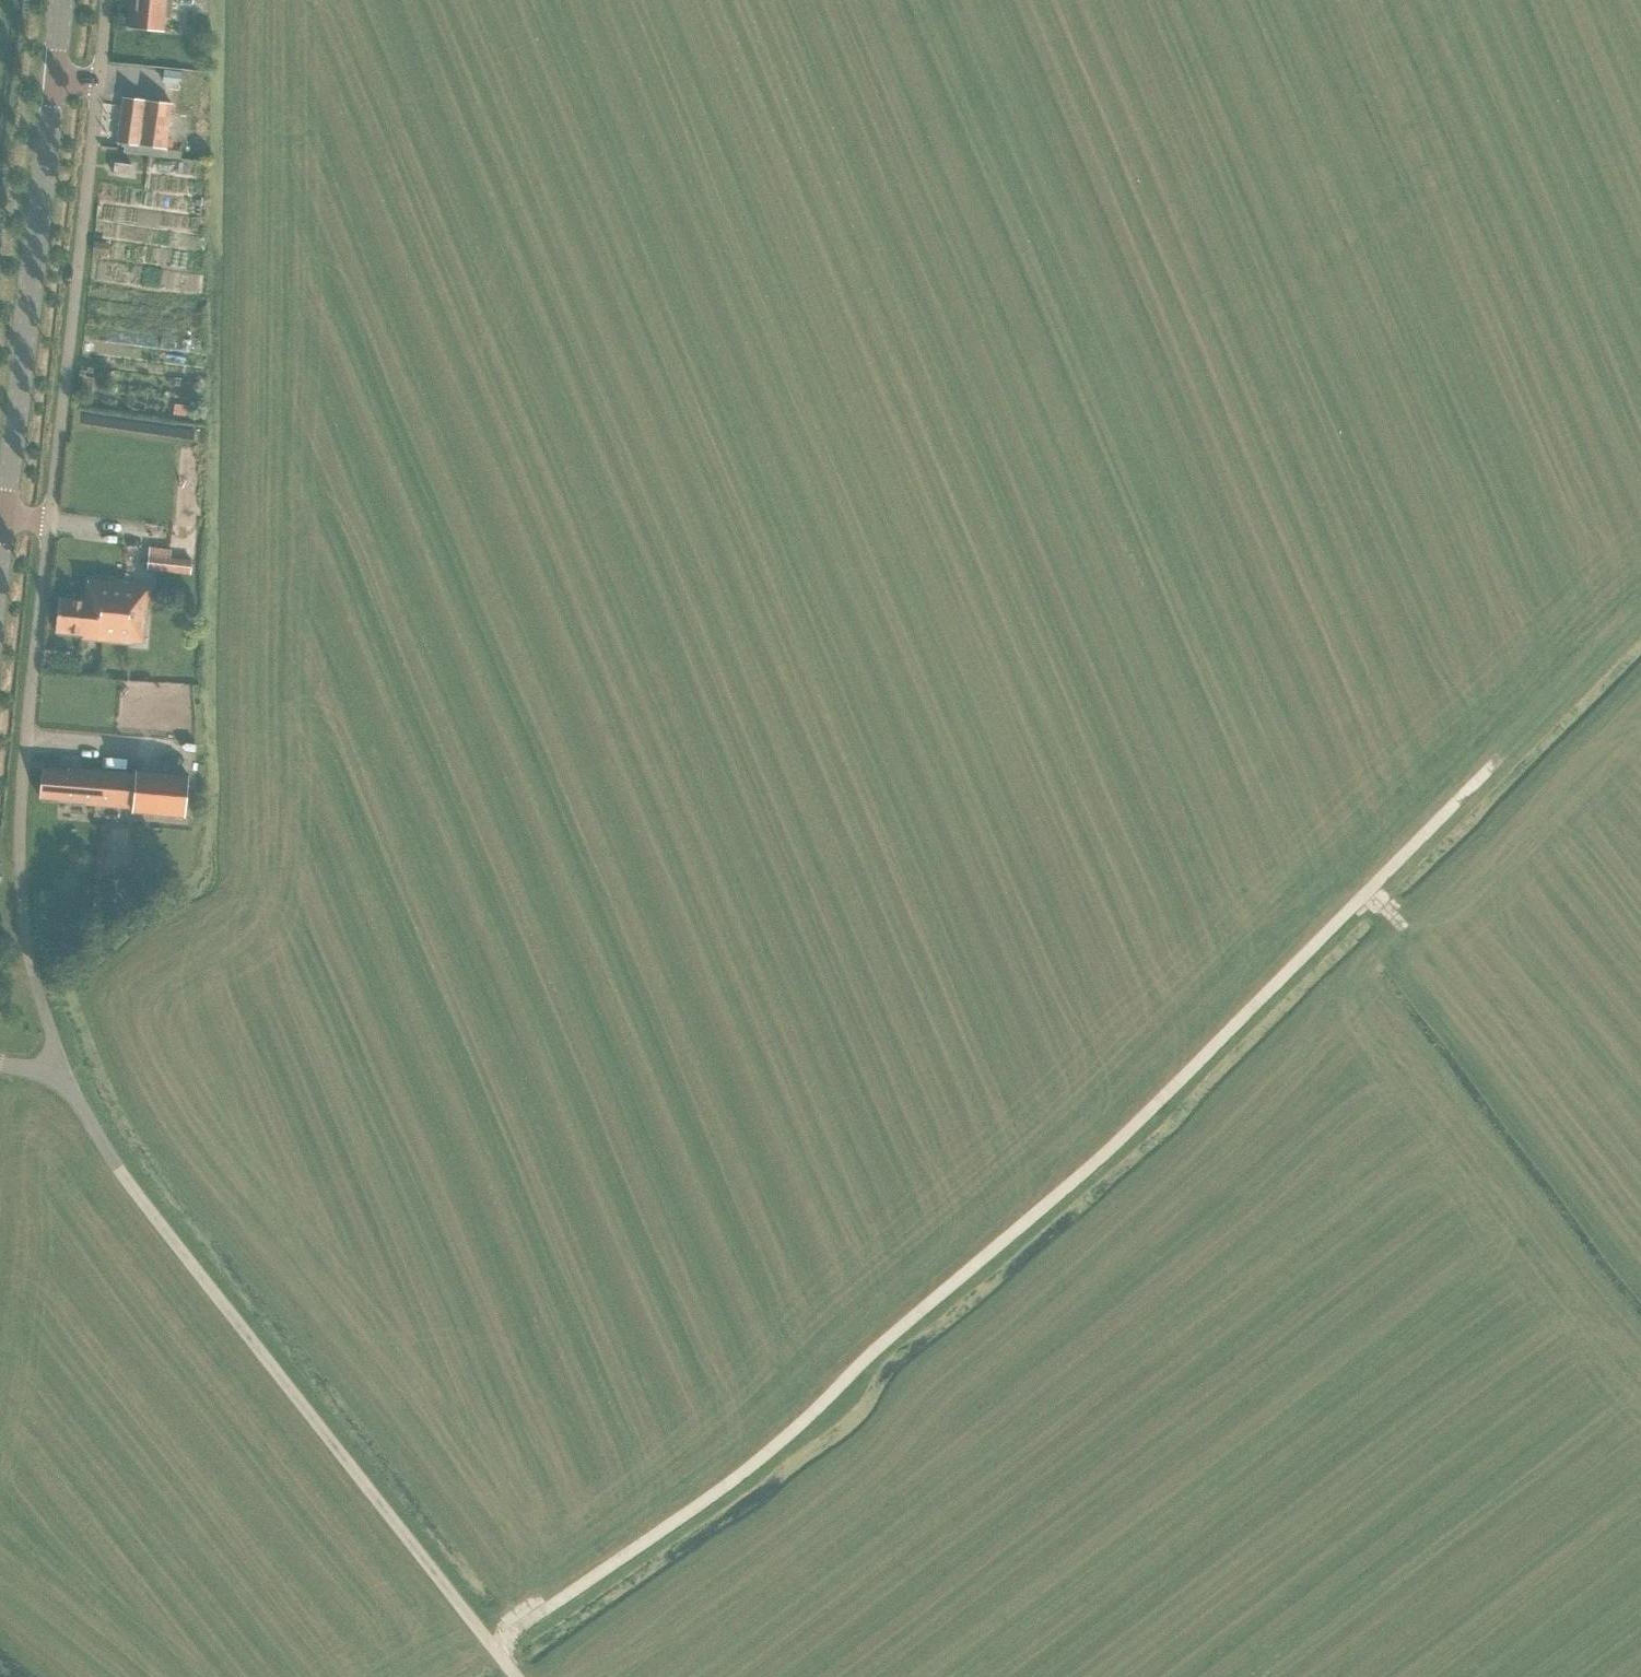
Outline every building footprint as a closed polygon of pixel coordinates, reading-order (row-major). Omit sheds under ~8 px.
[(130,26),(162,29),(164,16),(169,16),(170,0),(132,0),(130,26)] [(147,153),(148,146),(165,148),(171,103),(123,96),(120,116),(117,142),(137,145),(136,152),(147,153)] [(130,175),(131,164),(114,162),(113,173),(130,175)] [(182,573),(183,560),(175,559),(175,557),(148,555),(147,569),(182,573)] [(144,645),(150,585),(88,579),(85,600),(58,597),(55,631),(77,634),(77,638),(144,645)] [(111,761),(112,749),(91,747),(90,759),(111,761)] [(184,815),(188,775),(135,770),(135,773),(74,768),(74,765),(68,765),(67,771),(42,768),(39,797),(43,797),(42,800),(52,801),(53,798),(58,799),(58,801),(70,802),(69,815),(83,816),(84,804),(100,805),(132,807),(132,810),(152,812),(184,815)]
